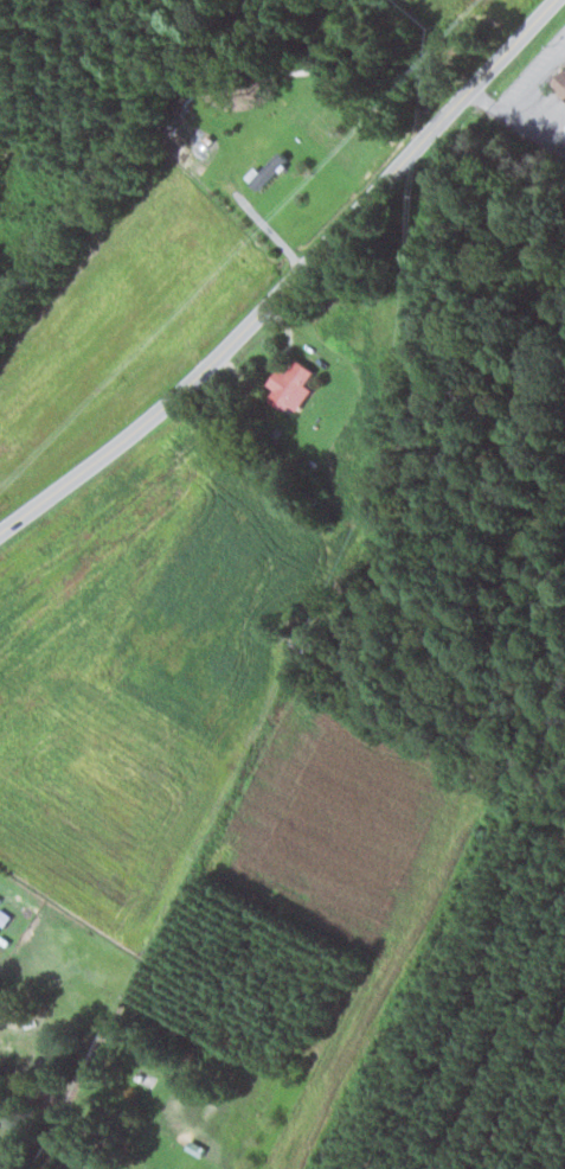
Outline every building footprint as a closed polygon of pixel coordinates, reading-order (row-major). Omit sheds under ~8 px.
[(292,157),(282,148),(253,180),(263,189),(292,157)] [(317,388),(310,383),(319,370),(300,356),(291,369),(285,365),(272,384),(279,389),(274,397),(299,414),(317,388)]
